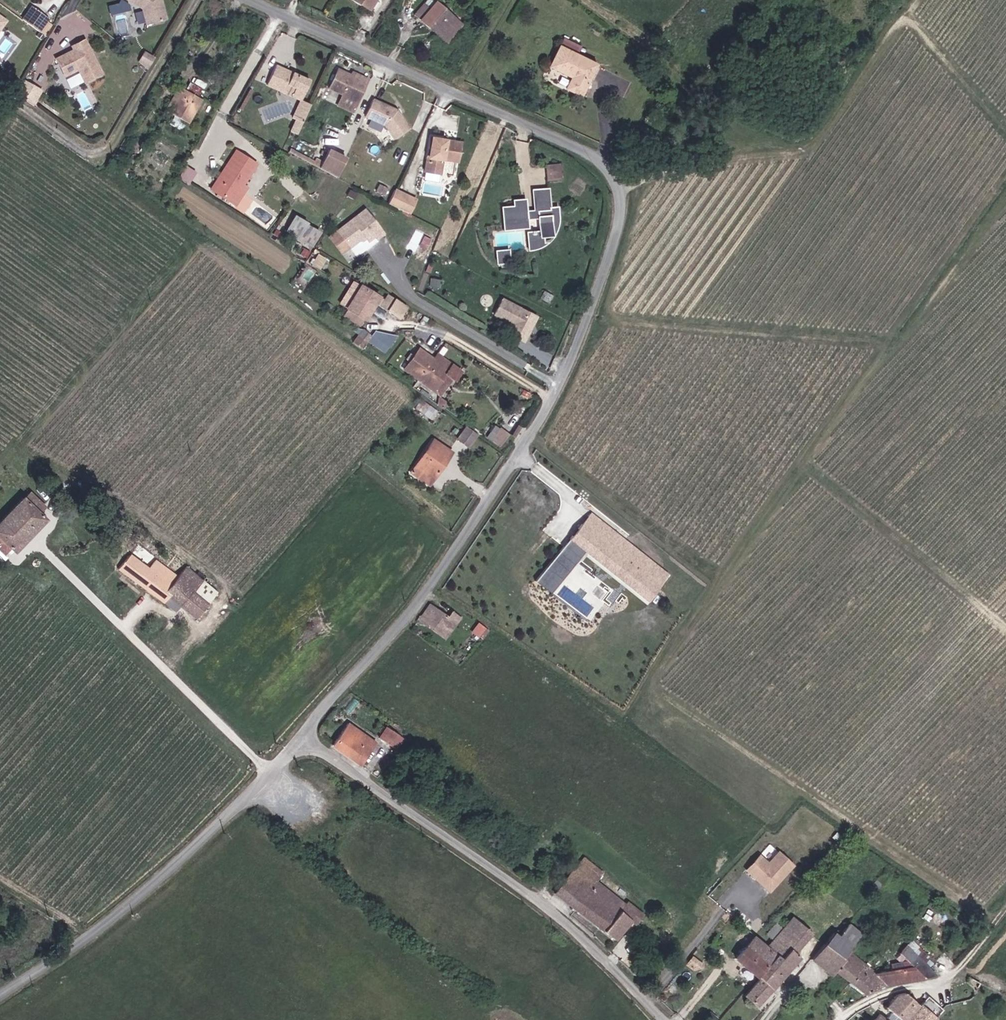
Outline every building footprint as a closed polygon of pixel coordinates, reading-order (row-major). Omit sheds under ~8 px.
[(143,9),(147,25),(166,20),(160,0),(127,0),(143,9)] [(365,8),(369,10),(375,0),(370,0),(365,8)] [(434,2),(431,0),(426,0),(414,14),(438,37),(454,20),(435,3),(434,2)] [(30,7),(21,19),(37,31),(46,19),(30,7)] [(46,19),(37,31),(45,37),(54,25),(46,19)] [(454,20),(438,37),(445,43),(461,26),(454,20)] [(72,46),(74,50),(57,58),(66,76),(79,70),(86,82),(102,74),(85,40),(72,46)] [(575,79),(569,91),(580,96),(595,64),(559,46),(549,66),(570,77),(575,79)] [(151,64),(155,58),(145,52),(141,59),(151,64)] [(141,59),(139,62),(148,69),(151,64),(141,59)] [(267,86),(301,101),(309,81),(275,67),(267,86)] [(342,93),(359,100),(368,79),(360,76),(359,78),(336,69),(328,88),(342,93)] [(565,88),(569,91),(575,79),(570,77),(565,88)] [(24,81),(16,95),(32,106),(41,95),(24,81)] [(169,113),(188,123),(201,100),(183,89),(169,113)] [(355,110),(359,100),(342,93),(338,103),(355,110)] [(397,108),(373,97),(366,115),(385,123),(395,136),(410,126),(397,108)] [(301,101),(293,119),(297,120),(302,123),(310,104),(301,101)] [(298,134),(302,123),(297,120),(292,132),(298,134)] [(460,142),(430,137),(425,170),(440,173),(442,158),(457,160),(460,142)] [(291,149),(290,152),(315,165),(316,162),(291,149)] [(236,150),(216,180),(219,181),(238,152),(236,150)] [(339,177),(347,158),(330,150),(324,162),(317,159),(316,162),(315,165),(339,177)] [(255,163),(238,152),(219,181),(216,180),(210,189),(229,202),(241,184),(255,163)] [(185,164),(180,176),(190,181),(196,169),(185,164)] [(560,166),(547,167),(548,182),(561,181),(560,166)] [(241,184),(229,202),(234,205),(246,187),(241,184)] [(409,212),(417,197),(395,186),(388,201),(409,212)] [(517,231),(528,231),(528,221),(539,221),(540,236),(528,236),(529,252),(538,249),(545,244),(545,238),(551,238),(553,235),(556,229),(557,226),(558,215),(558,212),(555,212),(555,208),(551,209),(551,191),(534,192),(535,213),(527,213),(527,202),(515,203),(515,209),(504,209),(505,216),(503,216),(504,229),(517,228),(517,231)] [(366,210),(339,231),(351,246),(365,235),(369,240),(375,235),(377,238),(384,233),(366,210)] [(286,231),(311,246),(320,231),(295,216),(286,231)] [(427,249),(432,234),(415,228),(410,242),(427,249)] [(511,249),(498,251),(498,264),(512,263),(511,249)] [(361,288),(347,311),(363,321),(374,303),(398,317),(405,306),(388,295),(384,302),(361,288)] [(539,319),(505,302),(497,317),(515,327),(510,336),(526,344),(539,319)] [(363,321),(347,311),(343,316),(360,326),(363,321)] [(352,343),(361,349),(365,344),(356,337),(352,343)] [(403,370),(433,391),(445,374),(451,379),(453,380),(460,371),(436,354),(432,359),(418,349),(403,370)] [(445,374),(433,391),(439,395),(451,379),(445,374)] [(448,404),(437,396),(436,404),(443,410),(448,404)] [(414,408),(430,420),(436,412),(421,400),(414,408)] [(490,439),(499,446),(508,434),(499,427),(490,439)] [(459,442),(469,449),(478,438),(468,431),(459,442)] [(427,473),(434,478),(451,452),(432,440),(410,473),(421,480),(427,473)] [(427,473),(421,480),(429,485),(434,478),(427,473)] [(3,543),(10,549),(13,553),(45,520),(38,514),(45,507),(30,493),(23,499),(22,498),(0,521),(0,545),(3,543)] [(655,583),(663,572),(590,513),(569,539),(647,601),(659,586),(655,583)] [(0,545),(0,551),(4,555),(10,549),(3,543),(0,545)] [(192,561),(183,553),(178,558),(187,566),(192,561)] [(188,588),(197,576),(185,567),(177,577),(154,561),(148,569),(129,555),(117,570),(162,603),(168,598),(179,607),(195,620),(217,594),(202,581),(192,592),(188,588)] [(655,583),(659,586),(668,576),(663,572),(655,583)] [(188,588),(192,592),(202,581),(197,576),(188,588)] [(175,613),(179,607),(168,598),(162,603),(175,613)] [(449,616),(430,603),(422,615),(449,634),(461,617),(452,611),(449,616)] [(670,613),(675,616),(679,610),(674,607),(670,613)] [(482,636),(487,627),(478,622),(473,630),(482,636)] [(347,723),(332,745),(360,765),(376,743),(347,723)] [(379,738),(390,746),(398,735),(387,727),(379,738)] [(769,891),(795,863),(777,847),(767,859),(758,851),(743,867),(769,891)] [(633,919),(638,922),(643,915),(627,902),(624,905),(597,883),(604,874),(584,858),(555,894),(615,940),(633,919)] [(880,877),(876,881),(881,885),(885,880),(880,877)] [(881,885),(876,881),(870,889),(875,892),(881,885)] [(783,930),(776,937),(795,953),(811,934),(800,924),(793,918),(783,930)] [(800,924),(811,934),(813,932),(802,921),(800,924)] [(761,941),(768,947),(776,937),(783,930),(776,924),(766,935),(761,941)] [(838,936),(852,947),(862,935),(848,924),(841,933),(838,936)] [(835,972),(850,983),(865,965),(848,952),(852,947),(838,936),(841,933),(838,930),(836,934),(834,932),(811,960),(833,976),(835,972)] [(757,938),(761,941),(766,935),(763,932),(757,938)] [(755,936),(747,946),(735,959),(757,978),(777,955),(768,947),(761,941),(757,938),(755,936)] [(795,953),(776,937),(768,947),(777,955),(757,978),(759,980),(744,997),(756,1007),(799,957),(795,953)] [(850,983),(865,995),(884,985),(924,979),(935,976),(924,964),(929,959),(918,948),(913,953),(906,946),(899,953),(912,967),(878,974),(866,963),(865,965),(850,983)] [(898,994),(885,1007),(894,1015),(900,1019),(907,1019),(919,1006),(905,993),(898,994)] [(907,1019),(934,1019),(942,1010),(928,997),(919,1006),(907,1019)]
